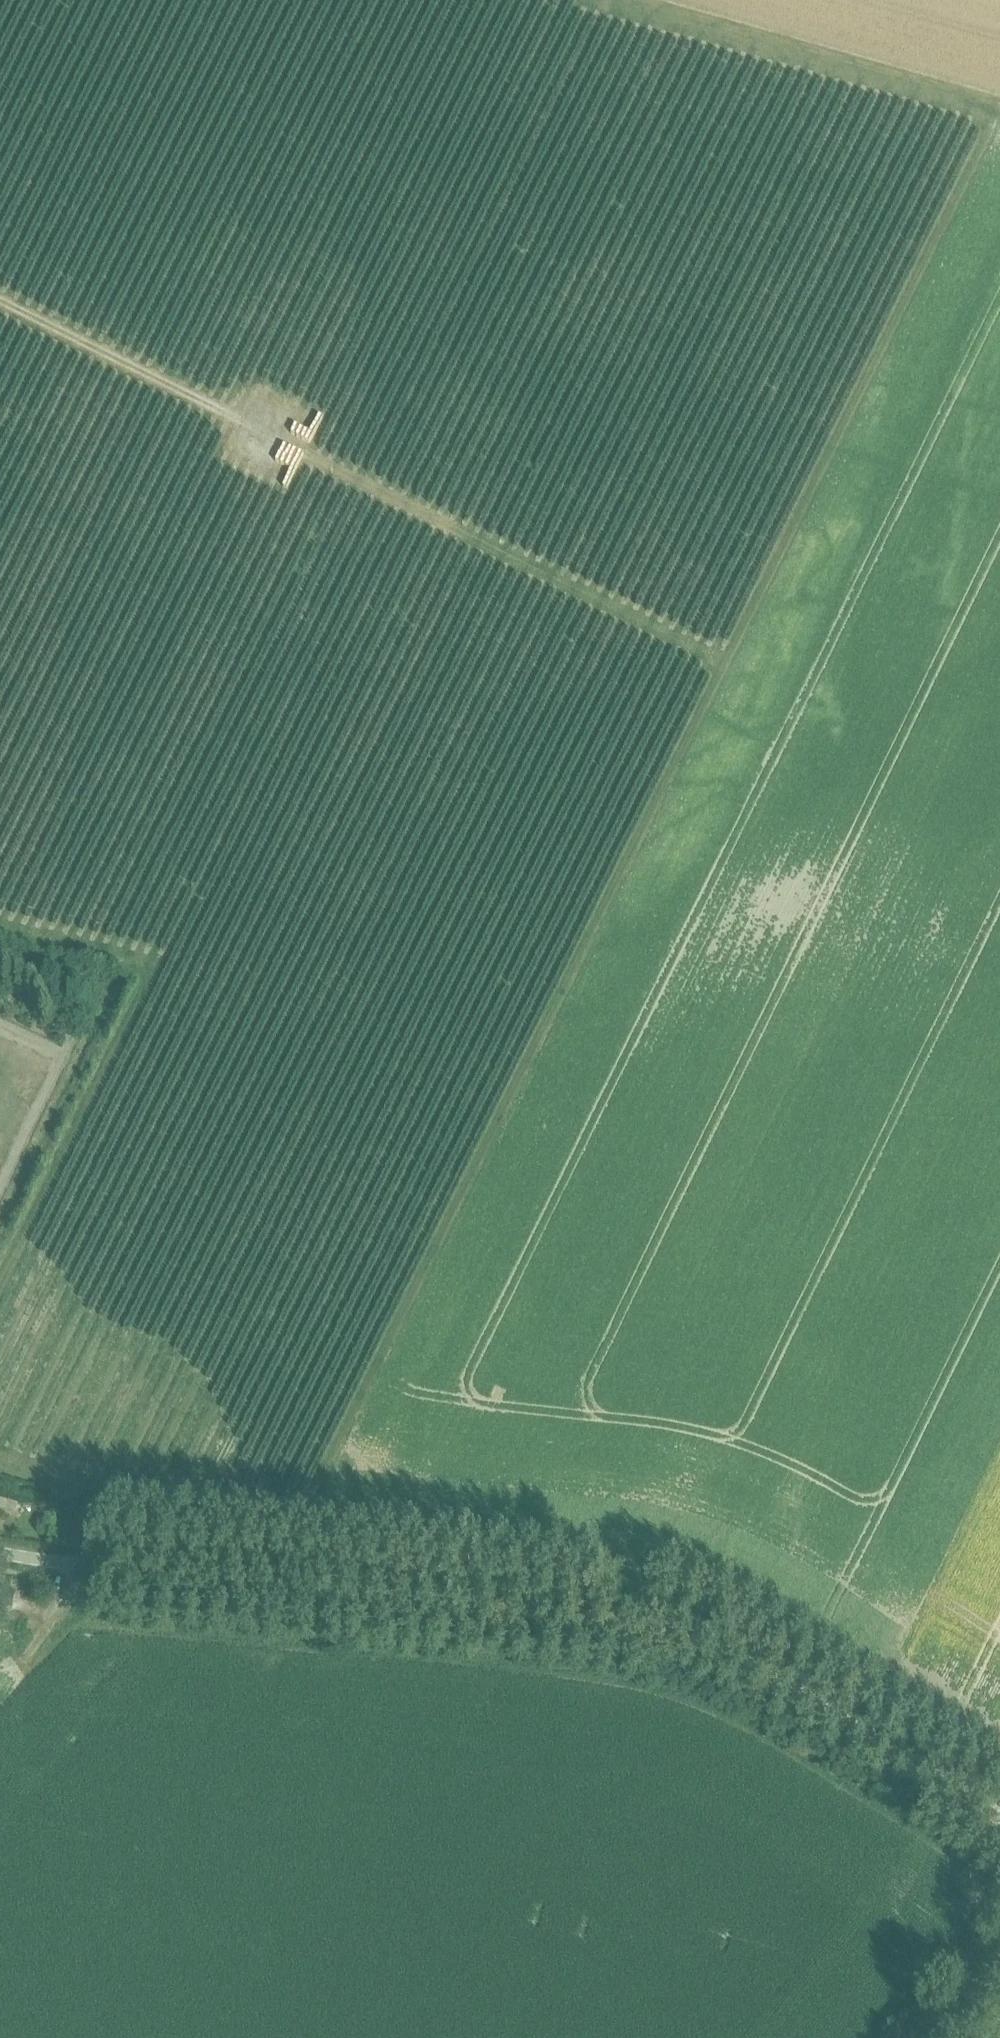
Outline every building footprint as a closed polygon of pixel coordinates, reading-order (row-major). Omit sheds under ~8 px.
[(279,451),(272,466),(282,471),(290,456),(279,451)] [(17,1517),(20,1506),(0,1501),(0,1512),(17,1517)] [(13,1605),(15,1596),(0,1593),(0,1606),(12,1608),(13,1605)] [(944,2004),(952,2011),(962,1999),(953,1992),(944,2004)]
